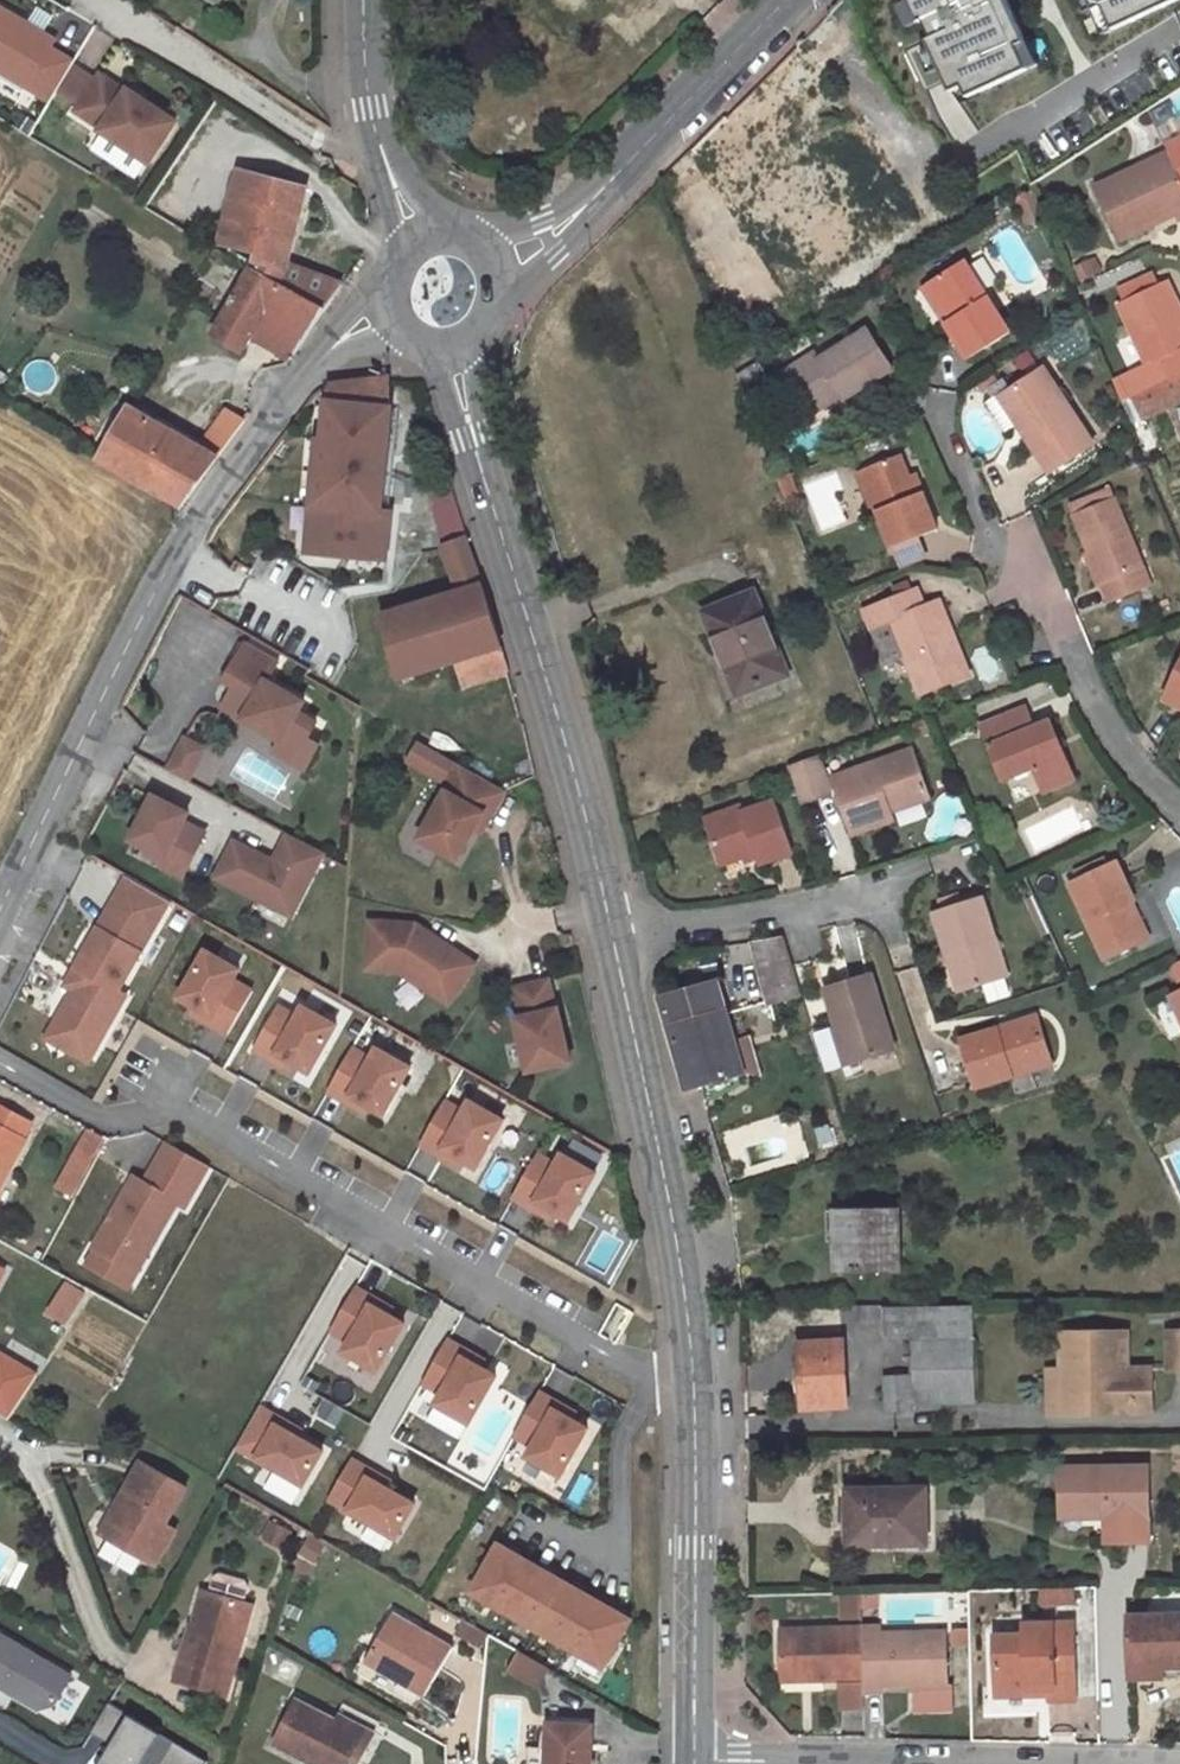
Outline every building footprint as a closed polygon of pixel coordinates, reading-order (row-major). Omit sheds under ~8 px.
[(910,4),(899,10),(910,33),(927,25),(934,40),(929,42),(954,95),(966,90),(971,100),(1041,67),(1010,0),(907,0),(910,4)] [(1099,22),(1090,26),(1096,40),(1104,35),(1105,36),(1179,1),(1179,0),(1089,0),(1099,22)] [(100,81),(78,67),(60,92),(82,107),(100,81)] [(104,130),(102,132),(150,165),(177,125),(129,93),(128,95),(102,77),(100,81),(82,107),(78,112),(104,130)] [(136,179),(146,164),(101,132),(90,147),(136,179)] [(1165,145),(1168,152),(1179,176),(1179,138),(1165,145)] [(1122,241),(1152,226),(1151,223),(1175,211),(1179,219),(1179,176),(1168,152),(1098,186),(1122,241)] [(241,171),(234,199),(300,215),(306,188),(241,171)] [(1016,195),(1025,214),(1041,208),(1031,186),(1016,195)] [(300,215),(234,199),(221,244),(257,253),(253,269),(283,285),(326,309),(343,284),(289,264),(300,215)] [(945,321),(969,358),(1011,331),(965,260),(929,283),(951,317),(945,321)] [(253,269),(215,337),(246,353),(255,336),(283,285),(253,269)] [(1119,303),(1146,365),(1161,359),(1170,379),(1179,374),(1179,309),(1167,281),(1119,303)] [(923,287),(945,321),(951,317),(929,283),(923,287)] [(283,285),(255,336),(293,359),(326,309),(283,285)] [(827,397),(838,389),(844,398),(893,368),(867,328),(819,359),(815,352),(776,377),(804,419),(830,402),(827,397)] [(742,390),(772,371),(762,356),(735,373),(742,390)] [(1028,438),(1050,472),(1092,444),(1043,368),(1005,392),(1020,417),(1030,420),(1038,431),(1028,438)] [(378,559),(389,560),(392,512),(384,511),(394,408),(391,408),(391,383),(390,378),(332,385),(325,439),(320,439),(309,554),(364,558),(378,559)] [(1000,396),(1028,438),(1038,431),(1030,420),(1020,417),(1005,392),(1000,396)] [(201,447),(132,408),(103,459),(182,507),(246,422),(227,412),(201,447)] [(938,527),(923,489),(915,492),(908,473),(907,473),(900,454),(856,472),(873,512),(877,511),(892,547),(894,546),(916,536),(938,527)] [(448,468),(430,474),(434,489),(432,491),(439,528),(462,591),(484,584),(469,541),(471,539),(448,468)] [(908,473),(915,492),(923,489),(915,470),(907,473),(908,473)] [(778,478),(785,495),(800,488),(793,472),(778,478)] [(1074,513),(1113,602),(1151,585),(1109,485),(1089,494),(1094,505),(1074,513)] [(1074,513),(1094,505),(1089,494),(1069,503),(1074,513)] [(894,546),(902,564),(924,555),(916,536),(894,546)] [(377,567),(378,559),(364,558),(363,566),(377,567)] [(462,591),(383,615),(402,679),(458,662),(503,648),(484,584),(462,591)] [(866,609),(887,661),(906,653),(923,694),(970,674),(954,635),(944,639),(929,604),(925,606),(917,588),(866,609)] [(705,612),(738,694),(786,674),(754,592),(705,612)] [(929,604),(944,639),(954,635),(940,600),(929,604)] [(306,702),(269,681),(281,660),(249,641),(227,680),(237,686),(225,706),(284,741),(302,751),(309,738),(318,723),(300,712),(306,702)] [(503,648),(458,662),(465,687),(511,673),(503,648)] [(1169,693),(1179,698),(1179,669),(1169,693)] [(982,727),(1004,780),(1035,768),(1044,792),(1074,780),(1051,722),(1034,730),(1025,709),(982,727)] [(189,779),(206,748),(187,737),(169,768),(189,779)] [(306,769),(321,745),(309,738),(302,751),(284,741),(278,753),(306,769)] [(833,776),(853,833),(895,819),(892,810),(889,801),(928,788),(914,748),(833,776)] [(818,755),(788,767),(801,803),(831,792),(818,755)] [(505,790),(461,764),(419,836),(457,859),(484,812),(490,815),(505,790)] [(1007,781),(1016,800),(1041,789),(1033,770),(1007,781)] [(892,810),(931,796),(928,788),(889,801),(892,810)] [(155,794),(132,838),(166,855),(162,864),(184,875),(204,836),(183,825),(189,812),(155,794)] [(707,819),(722,863),(756,852),(760,863),(793,852),(777,801),(744,812),(742,807),(707,819)] [(292,914),(323,854),(292,838),(279,863),(235,840),(217,876),(292,914)] [(1071,884),(1106,958),(1143,941),(1126,905),(1133,901),(1116,863),(1071,884)] [(65,998),(38,1046),(84,1073),(124,1002),(116,998),(166,909),(113,879),(49,989),(65,998)] [(983,899),(935,915),(947,954),(953,952),(966,991),(1009,976),(983,899)] [(370,920),(367,968),(400,970),(448,1003),(475,963),(416,923),(370,920)] [(787,934),(752,942),(767,1005),(802,997),(787,934)] [(242,969),(209,951),(183,996),(215,1015),(236,980),(242,969)] [(947,954),(960,993),(966,991),(953,952),(947,954)] [(1172,965),(1179,981),(1179,961),(1172,965)] [(715,971),(658,986),(686,1088),(744,1072),(715,971)] [(827,991),(851,1067),(895,1052),(870,977),(827,991)] [(255,991),(236,980),(215,1015),(211,1023),(231,1034),(255,991)] [(548,980),(514,988),(521,1017),(515,1018),(527,1072),(569,1062),(557,1008),(554,1009),(548,980)] [(1171,995),(1179,1015),(1179,991),(1171,995)] [(281,1052),(300,1015),(280,1004),(256,1048),(276,1059),(281,1052)] [(314,1069),(339,1023),(306,1005),(300,1015),(281,1052),(314,1069)] [(1040,1025),(1038,1018),(999,1030),(1001,1037),(1040,1025)] [(962,1042),(977,1091),(1053,1067),(1040,1025),(1001,1037),(999,1030),(962,1042)] [(353,1097),(373,1061),(353,1050),(329,1094),(349,1105),(353,1097)] [(386,1115),(411,1069),(378,1051),(373,1061),(353,1097),(386,1115)] [(445,1151),(465,1115),(445,1104),(421,1147),(441,1159),(445,1151)] [(478,1169),(503,1123),(470,1104),(465,1115),(445,1151),(478,1169)] [(26,1142),(23,1141),(33,1124),(0,1106),(0,1190),(26,1142)] [(87,1132),(75,1153),(91,1162),(103,1141),(87,1132)] [(131,1170),(82,1266),(134,1292),(179,1204),(189,1209),(212,1165),(162,1140),(143,1176),(131,1170)] [(538,1202),(558,1166),(538,1155),(513,1198),(534,1210),(538,1202)] [(571,1220),(596,1174),(563,1155),(558,1166),(538,1202),(571,1220)] [(836,1210),(837,1270),(899,1269),(897,1211),(836,1210)] [(62,1283),(49,1316),(66,1323),(79,1290),(62,1283)] [(373,1306),(377,1299),(357,1288),(332,1331),(352,1342),(373,1306)] [(883,1306),(883,1335),(911,1335),(914,1402),(974,1402),(973,1305),(883,1306)] [(378,1371),(404,1324),(373,1306),(352,1342),(346,1352),(378,1371)] [(1168,1370),(1179,1369),(1179,1330),(1169,1330),(1168,1370)] [(1062,1369),(1062,1413),(1101,1413),(1101,1403),(1150,1403),(1150,1368),(1127,1368),(1127,1331),(1062,1332),(1062,1369)] [(464,1358),(468,1351),(448,1340),(423,1383),(443,1394),(464,1358)] [(800,1344),(803,1408),(846,1405),(843,1342),(800,1344)] [(10,1419),(40,1372),(0,1348),(0,1413),(10,1419)] [(469,1422),(495,1376),(464,1358),(443,1394),(437,1404),(469,1422)] [(1050,1369),(1050,1414),(1062,1413),(1062,1369),(1050,1369)] [(886,1376),(886,1409),(912,1409),(911,1376),(886,1376)] [(555,1411),(559,1404),(539,1392),(514,1436),(534,1447),(555,1411)] [(1101,1413),(1150,1412),(1150,1403),(1101,1403),(1101,1413)] [(239,1448),(260,1460),(279,1426),(283,1420),(262,1408),(239,1448)] [(561,1475),(586,1429),(555,1411),(534,1447),(528,1457),(561,1475)] [(325,1452),(279,1426),(260,1460),(306,1486),(325,1452)] [(330,1500),(351,1512),(370,1478),(374,1472),(353,1460),(330,1500)] [(143,1462),(104,1535),(158,1566),(171,1542),(160,1536),(168,1522),(188,1487),(143,1462)] [(1102,1517),(1145,1517),(1145,1468),(1056,1469),(1057,1518),(1102,1517)] [(416,1504),(370,1478),(351,1512),(397,1538),(416,1504)] [(848,1491),(849,1545),(926,1543),(925,1489),(848,1491)] [(1145,1517),(1102,1517),(1102,1543),(1145,1543),(1145,1517)] [(271,1520),(260,1540),(280,1552),(292,1531),(271,1520)] [(171,1542),(179,1529),(168,1522),(160,1536),(171,1542)] [(634,1619),(499,1541),(469,1593),(605,1671),(634,1619)] [(213,1593),(211,1592),(200,1627),(195,1626),(184,1665),(186,1666),(181,1682),(230,1695),(256,1605),(248,1603),(253,1587),(249,1581),(224,1574),(218,1577),(213,1593)] [(1041,1605),(1076,1605),(1076,1587),(1041,1588),(1041,1605)] [(1164,1673),(1164,1660),(1179,1660),(1179,1611),(1125,1613),(1126,1674),(1164,1673)] [(453,1648),(393,1613),(365,1661),(425,1695),(453,1648)] [(460,1634),(482,1646),(489,1634),(467,1621),(460,1634)] [(993,1636),(994,1687),(1047,1686),(1048,1698),(1072,1697),(1071,1622),(1024,1623),(1024,1635),(993,1636)] [(945,1683),(943,1631),(878,1632),(878,1626),(860,1627),(862,1693),(878,1692),(878,1684),(916,1683),(945,1683)] [(860,1627),(778,1630),(780,1672),(804,1670),(804,1680),(836,1679),(837,1706),(863,1705),(862,1693),(860,1627)] [(969,1653),(968,1627),(950,1628),(952,1676),(971,1675),(970,1653),(969,1653)] [(73,1665),(0,1631),(0,1690),(51,1714),(73,1665)] [(549,1668),(520,1652),(510,1670),(538,1687),(549,1668)] [(780,1672),(779,1681),(804,1680),(804,1670),(780,1672)] [(298,1702),(276,1747),(311,1763),(362,1763),(374,1739),(342,1723),(298,1702)] [(161,1729),(105,1704),(93,1733),(113,1742),(104,1763),(146,1763),(161,1729)] [(342,1723),(374,1739),(376,1734),(344,1719),(342,1723)] [(548,1763),(593,1763),(594,1745),(586,1744),(587,1725),(551,1723),(548,1763)] [(587,1725),(586,1744),(594,1745),(595,1726),(587,1725)] [(209,1761),(167,1736),(151,1763),(207,1763),(209,1761)]
